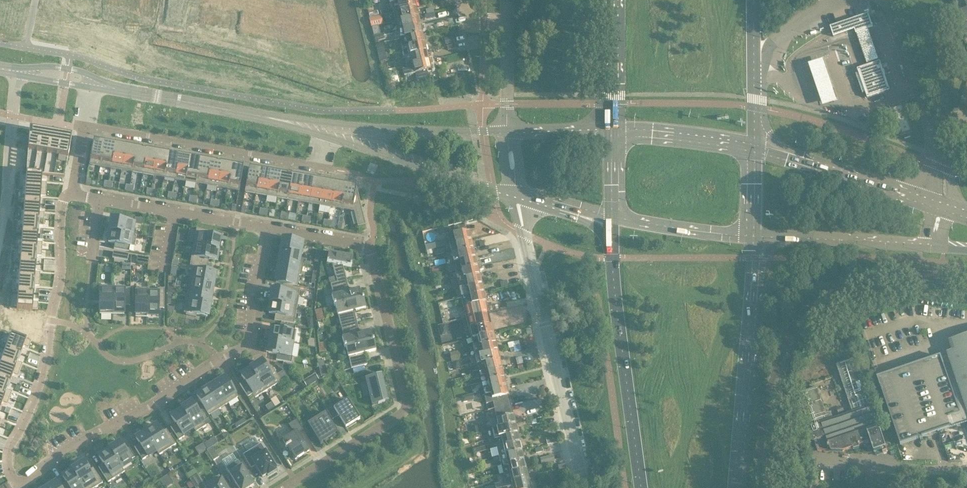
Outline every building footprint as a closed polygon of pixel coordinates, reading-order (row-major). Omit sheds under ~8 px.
[(414,0),(392,0),(393,3),(391,4),(392,9),(380,12),(381,17),(416,8),(414,0)] [(418,17),(416,8),(381,17),(382,20),(394,17),(395,23),(418,17)] [(832,27),(830,27),(831,29),(831,31),(833,36),(833,37),(854,30),(856,34),(868,30),(869,30),(873,28),(871,23),(870,18),(869,16),(869,15),(868,14),(866,15),(832,27)] [(420,25),(418,17),(395,23),(396,27),(385,29),(386,34),(397,31),(420,25)] [(422,34),(420,25),(397,31),(399,40),(405,38),(422,34)] [(856,34),(867,66),(880,62),(868,30),(856,34)] [(375,43),(384,41),(383,34),(374,36),(375,43)] [(425,43),(422,34),(405,38),(406,43),(400,45),(401,48),(425,43)] [(455,37),(445,39),(446,45),(456,43),(455,37)] [(427,52),(425,43),(401,48),(403,57),(427,52)] [(429,60),(427,52),(403,57),(405,66),(429,60)] [(429,60),(405,66),(401,67),(401,70),(402,70),(404,77),(415,74),(417,83),(429,80),(428,73),(431,72),(431,69),(429,60)] [(823,62),(809,66),(823,110),(838,105),(823,62)] [(861,68),(857,70),(859,73),(865,93),(867,98),(890,91),(884,75),(881,66),(880,62),(867,66),(861,68)] [(29,130),(28,152),(37,153),(41,132),(29,130)] [(41,132),(37,153),(47,155),(51,134),(41,132)] [(51,134),(47,155),(57,157),(61,136),(51,134)] [(61,136),(57,157),(68,159),(72,138),(61,136)] [(93,141),(89,165),(100,167),(105,143),(93,141)] [(105,143),(100,167),(111,169),(115,145),(105,143)] [(115,145),(111,169),(121,171),(125,147),(115,145)] [(125,147),(121,171),(132,173),(136,149),(125,147)] [(136,149),(132,173),(143,175),(147,151),(145,151),(143,151),(143,150),(136,149)] [(147,151),(143,175),(153,177),(158,153),(147,151)] [(158,153),(153,177),(164,178),(168,155),(158,153)] [(168,155),(164,178),(175,180),(179,157),(168,155)] [(179,157),(175,180),(185,182),(190,158),(179,157)] [(190,158),(185,182),(196,184),(200,160),(190,158)] [(200,160),(196,184),(206,186),(211,162),(200,160)] [(211,162),(206,186),(217,188),(221,164),(220,164),(219,165),(217,164),(217,163),(211,162)] [(221,164),(217,188),(228,190),(232,166),(221,164)] [(232,166),(228,190),(239,192),(243,168),(232,166)] [(249,169),(245,193),(255,195),(260,171),(249,169)] [(260,171),(255,195),(266,197),(271,173),(260,171)] [(271,173),(266,197),(277,198),(281,175),(271,173)] [(26,174),(25,189),(46,191),(46,184),(42,184),(42,175),(26,174)] [(281,175),(277,198),(288,200),(292,177),(290,176),(290,177),(287,177),(288,176),(281,175)] [(292,177),(288,200),(298,202),(303,179),(292,177)] [(303,179),(298,202),(309,204),(313,180),(303,179)] [(313,180),(309,204),(319,206),(324,182),(313,180)] [(324,182),(319,206),(330,208),(334,184),(324,182)] [(334,184),(330,208),(341,210),(345,186),(334,184)] [(345,186),(341,210),(354,212),(358,227),(365,225),(356,188),(345,186)] [(25,189),(24,204),(40,205),(41,197),(45,197),(46,191),(25,189)] [(24,204),(23,219),(44,220),(44,214),(40,214),(40,205),(24,204)] [(110,219),(108,231),(137,236),(137,235),(132,234),(135,218),(120,215),(120,216),(122,217),(121,221),(119,221),(110,219)] [(23,219),(22,234),(38,235),(39,227),(43,227),(44,220),(23,219)] [(471,240),(469,232),(466,232),(465,225),(455,227),(456,235),(447,237),(448,240),(449,246),(471,240)] [(196,229),(193,245),(218,249),(219,239),(213,238),(210,237),(211,232),(213,233),(214,232),(196,229)] [(108,231),(110,231),(108,242),(115,243),(117,244),(116,249),(114,248),(114,249),(129,252),(130,246),(135,247),(137,236),(108,231)] [(22,234),(21,249),(42,250),(42,244),(37,243),(38,235),(22,234)] [(283,239),(281,250),(303,254),(305,243),(283,239)] [(448,240),(425,246),(426,251),(431,250),(449,246),(448,240)] [(473,249),(471,240),(449,246),(451,255),(452,255),(473,249)] [(193,245),(190,263),(206,265),(207,259),(209,260),(218,262),(220,250),(217,250),(218,249),(193,245)] [(21,249),(20,264),(36,265),(36,257),(41,257),(42,250),(21,249)] [(448,265),(476,258),(473,249),(452,255),(453,259),(440,262),(441,265),(448,264),(448,265)] [(281,250),(279,261),(303,265),(298,264),(300,254),(303,254),(281,250)] [(112,258),(114,259),(127,261),(128,255),(113,252),(113,253),(115,253),(115,258),(112,258)] [(328,253),(327,263),(332,264),(336,281),(346,279),(343,266),(351,268),(353,257),(328,253)] [(478,268),(476,258),(448,265),(448,266),(451,268),(454,267),(455,272),(461,270),(461,271),(478,268)] [(279,261),(278,272),(301,276),(303,265),(279,261)] [(190,263),(189,270),(191,270),(190,280),(213,284),(215,273),(207,272),(204,271),(206,265),(190,263)] [(20,264),(19,279),(40,280),(40,274),(35,273),(36,265),(20,264)] [(480,276),(478,268),(461,271),(462,275),(457,276),(451,278),(452,282),(458,281),(480,276)] [(278,272),(276,283),(297,286),(299,276),(301,276),(278,272)] [(482,285),(480,276),(458,281),(460,290),(482,285)] [(19,279),(18,294),(34,295),(34,287),(39,287),(40,280),(19,279)] [(337,283),(330,284),(333,296),(331,296),(334,306),(361,299),(360,291),(359,290),(349,292),(346,279),(336,281),(337,283)] [(189,283),(188,291),(211,295),(213,288),(213,284),(190,280),(189,283)] [(484,294),(482,285),(460,290),(462,299),(484,294)] [(280,286),(280,287),(282,288),(281,293),(273,291),(271,302),(292,306),(297,307),(300,290),(280,286)] [(113,290),(112,315),(124,315),(124,306),(124,304),(129,304),(129,306),(130,306),(130,288),(113,288),(113,290)] [(136,288),(135,318),(147,318),(147,315),(148,291),(148,288),(136,288)] [(148,291),(147,315),(158,316),(158,309),(158,307),(163,307),(163,309),(164,309),(164,289),(157,289),(157,291),(148,291)] [(100,290),(100,315),(112,315),(113,290),(100,290)] [(186,298),(186,301),(209,306),(210,302),(211,295),(188,291),(186,298)] [(18,294),(17,309),(37,311),(38,304),(33,303),(34,295),(18,294)] [(489,313),(484,294),(462,299),(467,319),(489,313)] [(361,299),(334,306),(334,307),(335,306),(338,316),(341,327),(341,326),(355,323),(357,323),(354,312),(365,309),(363,299),(361,299)] [(186,301),(184,312),(186,313),(186,315),(196,317),(196,315),(207,317),(209,306),(186,301)] [(294,324),(297,307),(271,302),(269,313),(275,314),(277,315),(277,320),(274,319),(274,320),(294,324)] [(494,334),(491,325),(488,325),(488,323),(491,323),(489,313),(467,319),(472,339),(494,334)] [(355,323),(341,326),(344,338),(342,338),(344,348),(373,341),(373,340),(372,341),(370,331),(358,334),(355,323)] [(279,330),(270,329),(268,341),(292,345),(295,327),(280,324),(280,325),(282,326),(281,331),(279,330)] [(445,335),(447,332),(445,325),(439,327),(441,336),(445,335)] [(474,348),(496,343),(494,334),(472,339),(472,343),(473,342),(474,347),(474,348)] [(11,335),(6,349),(21,355),(24,347),(28,349),(31,342),(11,335)] [(952,342),(955,351),(941,356),(960,414),(966,412),(966,337),(952,342)] [(290,356),(292,345),(268,341),(266,353),(277,355),(279,355),(278,360),(276,359),(276,361),(291,363),(292,357),(290,356)] [(373,341),(344,348),(344,349),(346,348),(348,358),(348,357),(351,369),(367,365),(364,354),(376,351),(373,341)] [(498,351),(496,343),(474,348),(476,356),(475,357),(498,351)] [(6,349),(1,363),(20,371),(22,365),(18,363),(21,355),(6,349)] [(500,360),(498,351),(475,357),(477,365),(478,365),(478,366),(500,360)] [(459,361),(457,352),(448,354),(450,363),(454,362),(457,361),(459,361)] [(941,356),(877,378),(878,379),(900,445),(966,422),(966,412),(960,414),(941,356)] [(502,369),(500,360),(478,366),(479,369),(470,372),(471,376),(502,369)] [(818,388),(798,394),(817,449),(818,452),(844,452),(871,443),(874,453),(882,451),(883,454),(887,452),(886,449),(879,429),(867,393),(865,394),(854,360),(836,366),(853,413),(833,419),(831,413),(827,414),(818,388)] [(454,362),(452,364),(453,369),(456,370),(459,370),(460,368),(459,363),(457,361),(454,362)] [(276,385),(268,372),(267,370),(262,362),(251,369),(266,392),(276,385)] [(0,365),(0,379),(10,383),(13,375),(18,377),(20,371),(1,363),(0,365)] [(272,369),(268,372),(276,385),(281,382),(272,367),(271,367),(272,369)] [(266,392),(251,369),(241,375),(245,381),(246,383),(253,394),(255,398),(266,392)] [(504,378),(502,369),(471,376),(472,380),(487,377),(488,382),(504,378)] [(305,380),(308,386),(319,379),(316,373),(305,380)] [(382,374),(365,378),(372,406),(388,402),(382,374)] [(225,378),(215,384),(228,404),(237,398),(225,378)] [(506,387),(504,378),(488,382),(489,386),(479,389),(480,393),(506,387)] [(10,399),(12,393),(7,391),(10,383),(0,379),(0,395),(10,399)] [(253,394),(246,383),(242,386),(240,384),(248,397),(253,394)] [(228,404),(215,384),(206,389),(219,410),(228,404)] [(507,399),(507,396),(508,395),(506,387),(480,393),(480,396),(484,395),(486,404),(492,403),(494,409),(511,405),(509,399),(507,399)] [(219,410),(206,389),(196,395),(209,416),(219,410)] [(3,403),(7,405),(10,399),(0,395),(0,411),(3,403)] [(360,419),(347,400),(334,408),(333,409),(338,416),(346,428),(360,419)] [(203,422),(196,411),(195,409),(190,401),(180,408),(193,429),(193,428),(196,433),(206,426),(203,422)] [(338,416),(333,409),(334,408),(332,405),(326,409),(332,420),(338,416)] [(515,424),(513,415),(510,416),(509,412),(512,412),(511,405),(494,409),(496,419),(490,420),(492,430),(515,424)] [(201,409),(196,411),(203,422),(208,419),(200,406),(199,407),(201,409)] [(193,429),(180,408),(169,414),(176,424),(177,426),(183,435),(193,429)] [(338,433),(325,413),(324,413),(325,414),(309,425),(308,424),(307,424),(320,444),(321,444),(320,443),(336,432),(337,434),(338,433)] [(293,433),(282,440),(286,446),(287,447),(295,460),(309,451),(298,434),(303,430),(296,420),(288,425),(293,433)] [(476,433),(484,432),(483,424),(475,425),(476,433)] [(517,433),(515,424),(492,430),(494,438),(500,437),(517,433)] [(171,448),(162,435),(161,433),(156,425),(146,432),(160,455),(171,448)] [(183,435),(177,426),(173,429),(171,427),(170,427),(179,440),(184,437),(183,435)] [(167,432),(162,435),(171,448),(176,445),(166,430),(165,430),(167,432)] [(160,455),(146,432),(136,438),(139,444),(140,446),(147,457),(157,451),(159,455),(160,455)] [(496,448),(519,442),(517,433),(500,437),(501,443),(496,444),(496,445),(474,450),(475,453),(475,454),(496,449),(496,448)] [(556,437),(546,439),(547,445),(557,443),(556,437)] [(247,452),(243,455),(251,468),(255,466),(262,477),(267,475),(267,476),(276,471),(275,470),(276,469),(261,444),(259,445),(255,438),(243,446),(247,452)] [(131,462),(124,451),(123,449),(118,442),(108,448),(109,450),(124,473),(125,472),(122,468),(131,462)] [(522,451),(519,442),(496,448),(496,449),(498,457),(522,451)] [(128,449),(124,451),(131,462),(136,459),(128,446),(127,447),(128,449)] [(147,457),(140,446),(136,448),(135,446),(134,447),(142,460),(147,457)] [(212,447),(207,451),(213,461),(219,457),(212,447)] [(124,473),(109,450),(99,457),(103,464),(105,466),(113,480),(124,473)] [(524,460),(522,451),(498,457),(500,462),(491,464),(492,468),(524,460)] [(222,461),(227,468),(226,468),(234,481),(233,481),(238,487),(248,487),(250,487),(252,486),(253,485),(238,461),(237,461),(232,454),(222,461)] [(553,455),(540,459),(541,465),(555,462),(553,455)] [(526,469),(524,460),(492,468),(493,472),(501,470),(503,474),(526,469)] [(89,473),(88,471),(83,464),(73,470),(84,487),(95,487),(97,487),(89,473)] [(113,480),(105,466),(100,469),(99,467),(98,468),(108,483),(113,480)] [(93,471),(89,473),(97,487),(103,483),(93,468),(92,469),(93,471)] [(528,478),(527,473),(526,469),(503,474),(504,480),(495,482),(496,486),(528,478)] [(73,470),(62,477),(67,484),(70,487),(84,487),(73,470)] [(166,487),(174,482),(169,474),(161,479),(166,487)] [(198,475),(190,480),(195,487),(205,487),(204,485),(198,475)] [(219,476),(204,485),(205,487),(227,487),(219,476)] [(528,478),(496,486),(487,487),(530,487),(528,478)]
